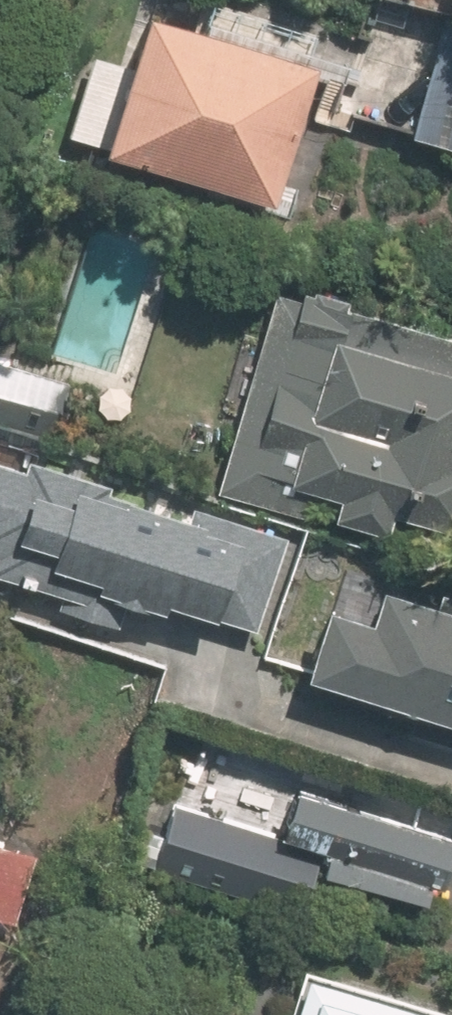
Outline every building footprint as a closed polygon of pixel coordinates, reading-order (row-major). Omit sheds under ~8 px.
[(437,25),(401,141),(451,156),(451,29),(437,25)] [(112,68),(83,60),(61,145),(89,153),(83,172),(262,220),(299,82),(121,34),(112,68)] [(277,289),(220,500),(451,563),(451,336),(277,289)] [(0,365),(0,437),(41,449),(60,383),(0,365)] [(232,643),(258,557),(0,480),(0,598),(91,626),(98,603),(232,643)] [(356,597),(345,633),(288,616),(265,693),(451,747),(451,625),(356,597)] [(142,867),(293,919),(306,880),(413,916),(436,850),(272,793),(256,838),(163,805),(142,867)] [(17,852),(0,847),(0,912),(17,852)] [(290,983),(280,1014),(396,1014),(290,983)]
